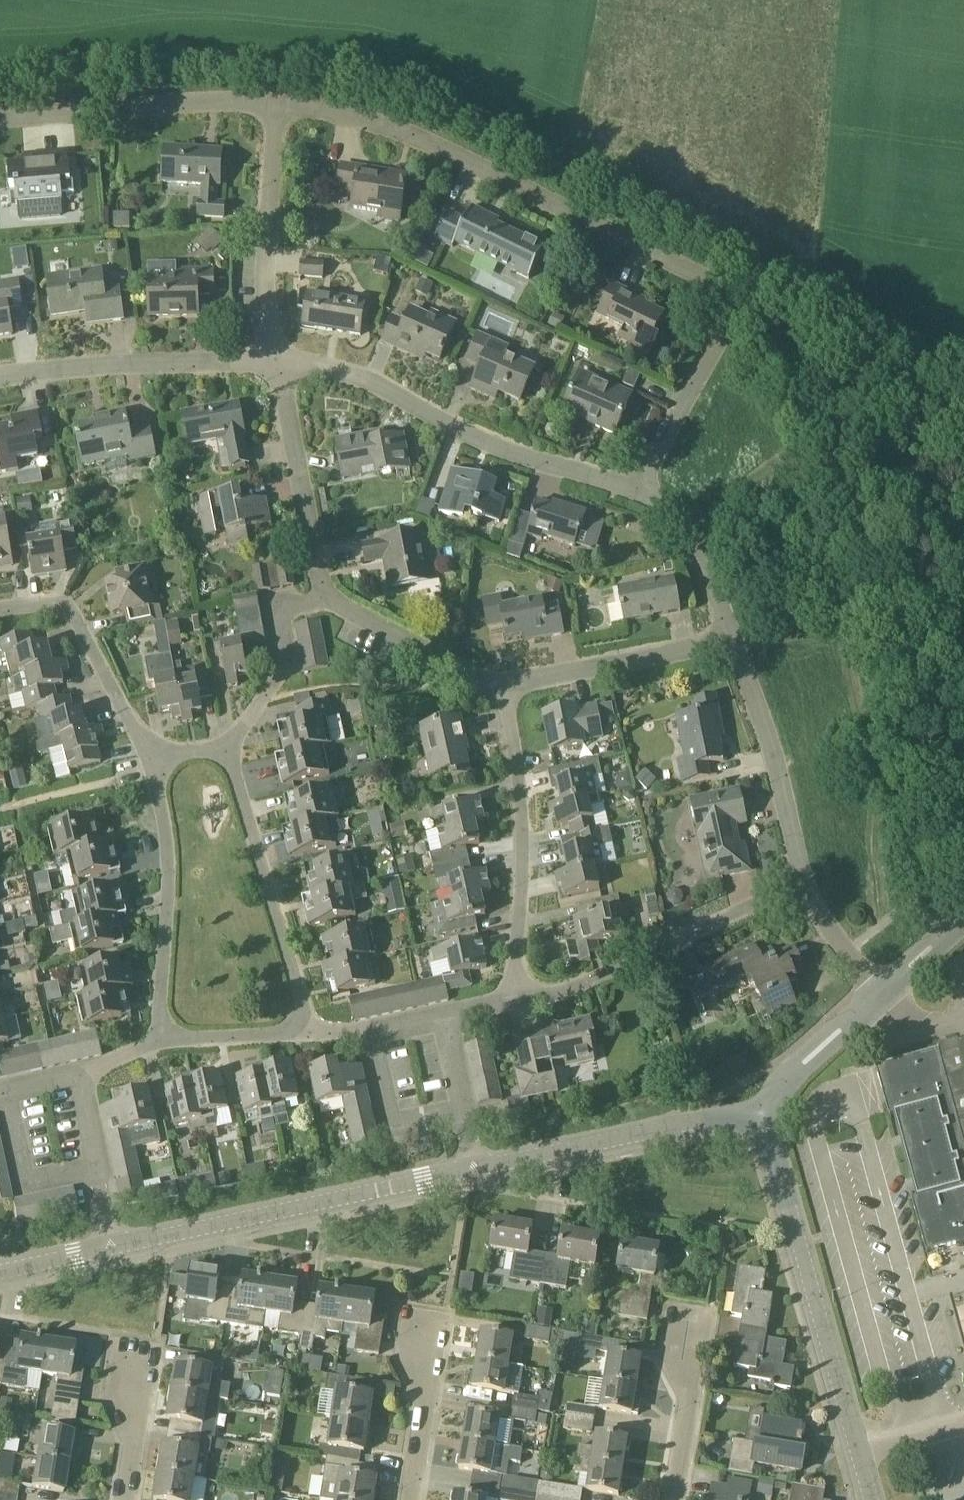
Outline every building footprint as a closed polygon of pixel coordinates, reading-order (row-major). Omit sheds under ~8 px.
[(221,158),(199,157),(199,150),(165,148),(163,182),(202,184),(201,202),(199,201),(198,218),(223,220),(224,204),(216,204),(217,185),(219,185),(221,158)] [(61,182),(71,181),(69,156),(42,158),(42,162),(8,165),(10,187),(16,187),(17,204),(63,201),(61,182)] [(405,182),(375,177),(376,171),(342,165),(338,189),(355,192),(353,208),(377,211),(377,220),(399,223),(405,182)] [(544,249),(498,225),(500,221),(471,207),(465,221),(448,212),(435,237),(453,246),(455,242),(529,279),(544,249)] [(224,241),(212,228),(196,242),(207,254),(212,249),(213,251),(224,241)] [(117,242),(104,243),(105,252),(118,251),(117,242)] [(13,251),(16,270),(29,268),(26,249),(13,251)] [(416,262),(428,268),(434,256),(422,250),(416,262)] [(324,263),(321,263),(301,262),(300,276),(323,278),(324,263)] [(213,270),(176,271),(176,280),(149,280),(150,316),(198,315),(198,295),(214,294),(213,270)] [(118,290),(103,292),(101,272),(48,279),(53,316),(87,312),(89,324),(123,320),(118,290)] [(434,284),(422,279),(417,289),(429,295),(434,284)] [(22,307),(18,281),(0,284),(0,337),(13,334),(8,309),(22,307)] [(664,315),(632,300),(627,311),(617,306),(624,291),(613,285),(598,314),(632,330),(628,338),(620,335),(618,339),(630,345),(649,354),(644,364),(645,365),(660,333),(656,331),(664,315)] [(365,301),(308,293),(302,326),(361,336),(365,301)] [(439,360),(456,321),(431,310),(429,315),(411,308),(405,323),(394,319),(383,342),(410,354),(413,348),(439,360)] [(555,313),(549,326),(560,331),(566,319),(555,313)] [(534,369),(504,356),(509,346),(479,334),(468,361),(481,367),(472,390),(488,397),(492,389),(520,402),(534,369)] [(629,370),(623,384),(635,389),(641,375),(629,370)] [(632,395),(609,385),(606,391),(578,378),(564,410),(597,424),(596,426),(615,434),(632,395)] [(239,409),(227,411),(226,407),(185,414),(191,444),(216,439),(222,468),(248,463),(243,435),(243,434),(239,409)] [(150,429),(130,433),(126,411),(104,416),(105,421),(78,426),(80,439),(77,440),(82,465),(105,460),(107,469),(127,465),(127,462),(156,456),(150,429)] [(43,438),(38,412),(24,415),(26,423),(0,428),(0,468),(1,474),(18,470),(17,461),(39,456),(35,440),(43,438)] [(403,435),(386,439),(373,441),(371,434),(336,441),(341,467),(376,461),(378,473),(397,470),(399,480),(411,478),(409,468),(410,467),(403,435)] [(492,497),(497,484),(452,470),(449,480),(439,512),(463,520),(466,512),(480,517),(498,522),(499,523),(506,502),(492,497)] [(271,524),(266,499),(241,503),(239,491),(239,490),(198,498),(205,537),(217,535),(213,511),(222,509),(229,547),(248,543),(246,529),(271,524)] [(31,497),(17,499),(19,514),(33,512),(31,497)] [(537,502),(532,516),(518,512),(509,543),(524,547),(528,535),(542,540),(543,536),(575,546),(580,533),(581,533),(587,513),(565,506),(564,510),(537,502)] [(0,521),(0,565),(12,563),(6,520),(0,521)] [(76,544),(78,544),(75,523),(57,526),(58,534),(28,539),(34,577),(66,572),(63,552),(77,549),(76,544)] [(89,526),(77,528),(80,543),(91,541),(89,526)] [(420,536),(363,547),(366,562),(387,558),(392,585),(387,586),(388,587),(431,579),(431,577),(428,578),(420,536)] [(524,547),(509,543),(505,555),(520,560),(524,547)] [(282,588),(294,586),(290,563),(278,565),(282,588)] [(672,563),(664,565),(666,573),(673,571),(672,563)] [(282,588),(278,565),(266,567),(270,590),(282,588)] [(270,591),(270,590),(266,567),(254,569),(258,593),(270,591)] [(152,606),(151,607),(143,568),(117,573),(119,581),(106,584),(113,615),(125,613),(128,627),(155,621),(152,606)] [(563,583),(550,580),(547,591),(560,595),(563,583)] [(681,611),(675,580),(618,591),(624,622),(681,611)] [(235,611),(259,607),(257,595),(233,600),(235,611)] [(557,607),(542,610),(540,602),(503,609),(501,596),(482,599),(488,629),(504,626),(507,639),(533,634),(534,639),(563,634),(557,607)] [(238,623),(261,618),(259,607),(235,611),(238,623)] [(198,617),(192,618),(195,633),(201,632),(198,617)] [(240,635),(263,631),(261,618),(238,623),(240,635)] [(179,621),(167,623),(171,646),(183,644),(179,621)] [(157,636),(168,634),(166,622),(155,624),(157,636)] [(319,622),(296,627),(298,637),(321,632),(319,622)] [(242,647),(265,643),(266,643),(263,631),(240,635),(241,642),(242,647)] [(321,632),(298,637),(300,649),(324,644),(321,632)] [(61,664),(61,662),(59,653),(51,655),(48,645),(35,648),(31,634),(0,642),(4,657),(6,656),(11,677),(27,673),(26,672),(61,664)] [(220,646),(228,687),(238,685),(237,677),(248,675),(247,671),(270,666),(268,654),(244,659),(242,647),(241,642),(220,646)] [(268,654),(265,643),(242,647),(244,659),(268,654)] [(324,644),(300,649),(302,660),(326,655),(324,644)] [(326,655),(302,660),(305,672),(328,667),(326,655)] [(176,677),(174,664),(173,664),(172,656),(147,661),(150,681),(154,680),(160,713),(170,711),(172,719),(181,718),(182,717),(175,677),(176,677)] [(26,709),(38,707),(72,699),(71,697),(59,700),(56,686),(64,684),(61,674),(69,672),(67,661),(61,662),(61,664),(26,672),(27,673),(11,677),(15,695),(22,693),(26,708),(26,709)] [(202,711),(194,668),(182,670),(181,663),(174,664),(176,677),(175,677),(182,717),(181,718),(183,723),(193,721),(192,713),(202,711)] [(309,694),(294,698),(296,707),(311,704),(309,694)] [(724,760),(717,726),(722,725),(716,696),(695,700),(697,712),(677,716),(684,758),(678,759),(682,781),(718,775),(717,774),(710,775),(708,764),(724,760)] [(61,737),(96,730),(96,728),(94,719),(86,721),(83,711),(75,713),(72,699),(38,707),(42,722),(51,720),(54,731),(46,733),(48,741),(37,743),(37,745),(39,744),(62,739),(61,737)] [(285,755),(332,745),(326,720),(333,719),(329,702),(296,710),(299,724),(288,726),(290,736),(282,738),(285,755)] [(596,708),(578,712),(577,711),(545,717),(551,750),(584,744),(583,740),(602,736),(596,708)] [(460,718),(412,729),(412,730),(419,729),(430,777),(437,775),(437,774),(451,771),(453,779),(471,775),(471,774),(470,774),(465,752),(468,752),(460,718)] [(96,740),(104,738),(102,727),(96,728),(96,730),(61,737),(62,739),(39,744),(37,745),(39,754),(62,749),(67,771),(101,763),(98,750),(99,750),(96,740)] [(377,745),(394,743),(392,730),(375,732),(377,745)] [(323,747),(332,745),(285,755),(287,765),(279,767),(283,785),(329,774),(324,754),(323,747)] [(332,745),(323,747),(324,754),(333,752),(332,745)] [(588,798),(597,796),(594,778),(602,777),(599,760),(548,771),(551,783),(557,782),(561,803),(562,805),(588,798)] [(27,787),(21,762),(8,765),(14,790),(27,787)] [(657,780),(645,769),(635,781),(648,791),(657,780)] [(461,777),(453,779),(455,787),(463,785),(461,777)] [(331,820),(339,818),(333,790),(295,798),(297,808),(288,810),(292,828),(331,820)] [(623,792),(624,798),(629,802),(635,800),(633,790),(623,792)] [(735,811),(743,810),(739,791),(692,801),(699,833),(703,832),(707,853),(710,867),(724,864),(727,876),(749,871),(744,845),(738,846),(734,825),(738,824),(735,811)] [(572,837),(602,830),(602,829),(595,830),(590,807),(604,804),(602,795),(597,796),(588,798),(562,805),(561,803),(548,806),(548,807),(553,806),(558,827),(569,825),(572,837)] [(448,829),(475,823),(485,821),(480,800),(434,810),(436,820),(446,818),(448,829)] [(384,810),(378,811),(381,825),(387,823),(384,810)] [(368,814),(371,830),(382,827),(381,825),(378,811),(368,814)] [(94,815),(93,815),(94,818),(48,830),(54,857),(114,843),(114,842),(101,845),(94,815)] [(290,857),(336,847),(331,820),(292,828),(294,837),(286,839),(290,857)] [(405,823),(390,826),(393,839),(408,836),(405,823)] [(459,849),(480,844),(475,823),(448,829),(425,834),(430,855),(433,869),(469,861),(469,860),(461,861),(459,849)] [(565,858),(568,872),(568,873),(595,867),(604,865),(599,844),(605,843),(602,830),(572,837),(561,839),(556,840),(559,852),(561,852),(562,858),(565,858)] [(114,843),(54,857),(54,858),(67,855),(73,881),(111,872),(109,862),(118,860),(114,843)] [(397,862),(400,875),(417,872),(414,858),(397,862)] [(352,859),(315,867),(315,868),(317,877),(308,879),(312,897),(350,888),(358,887),(352,859)] [(556,876),(560,875),(565,896),(600,887),(595,867),(568,873),(568,872),(555,875),(556,876)] [(486,872),(440,882),(442,892),(452,890),(454,901),(481,896),(490,893),(486,872)] [(37,880),(40,896),(51,893),(48,877),(37,880)] [(384,881),(387,893),(397,891),(394,879),(384,881)] [(71,927),(117,916),(115,906),(124,904),(120,886),(74,897),(77,911),(61,915),(64,927),(71,926),(71,927)] [(356,916),(352,896),(350,888),(312,897),(314,906),(305,908),(309,926),(356,916)] [(654,890),(645,892),(647,905),(657,903),(654,890)] [(454,901),(444,904),(430,907),(437,937),(455,933),(454,931),(477,927),(475,918),(485,916),(481,896),(454,901)] [(621,908),(619,896),(588,903),(590,915),(574,918),(579,942),(567,945),(570,960),(572,959),(574,965),(591,961),(589,952),(599,950),(598,943),(623,937),(620,924),(625,923),(621,908)] [(123,943),(117,916),(71,927),(71,926),(64,927),(50,931),(54,946),(74,941),(77,954),(123,943)] [(23,920),(26,932),(30,929),(39,927),(36,917),(23,920)] [(376,956),(370,929),(323,940),(328,966),(323,968),(376,956)] [(448,962),(451,976),(468,972),(487,968),(481,941),(433,952),(436,965),(448,962)] [(797,982),(794,977),(788,962),(778,966),(770,950),(759,955),(754,945),(721,960),(723,963),(699,972),(698,970),(689,973),(700,999),(748,977),(751,984),(752,983),(767,1018),(795,1005),(787,987),(797,982)] [(34,954),(23,957),(25,964),(36,962),(34,954)] [(376,956),(323,968),(327,986),(336,984),(338,994),(376,985),(370,958),(376,957),(376,956)] [(122,979),(131,977),(127,959),(80,970),(86,995),(77,998),(77,999),(124,988),(122,979)] [(451,976),(443,978),(432,981),(438,1003),(449,1001),(447,992),(471,987),(468,972),(451,976)] [(420,983),(425,1006),(438,1003),(432,981),(420,983)] [(408,986),(413,1009),(425,1006),(420,983),(408,986)] [(396,989),(401,1011),(413,1009),(408,986),(396,989)] [(124,988),(77,999),(84,1026),(122,1017),(120,1007),(128,1005),(124,988)] [(385,991),(390,1014),(401,1011),(396,989),(385,991)] [(374,994),(379,1016),(390,1014),(385,991),(374,994)] [(362,996),(367,1019),(379,1016),(374,994),(362,996)] [(362,996),(350,999),(355,1022),(367,1019),(362,996)] [(3,1019),(15,1016),(13,1009),(2,1012),(0,1004),(0,1020),(3,1019)] [(0,1020),(0,1054),(2,1054),(5,1053),(3,1044),(9,1042),(3,1019),(0,1020)] [(521,1100),(558,1093),(552,1063),(564,1060),(566,1067),(595,1061),(592,1045),(597,1044),(591,1021),(563,1027),(563,1029),(546,1033),(545,1029),(514,1035),(522,1071),(516,1072),(519,1085),(517,1086),(521,1100)] [(84,1035),(89,1058),(102,1055),(97,1032),(84,1035)] [(72,1038),(78,1061),(89,1058),(84,1035),(72,1038)] [(60,1040),(65,1064),(78,1061),(72,1038),(60,1040)] [(959,1042),(958,1040),(937,1046),(938,1049),(876,1066),(891,1122),(892,1122),(890,1115),(894,1114),(917,1197),(913,1198),(911,1191),(910,1192),(927,1254),(928,1253),(927,1251),(956,1244),(957,1245),(963,1243),(963,1041),(959,1042)] [(468,1059),(492,1054),(489,1041),(465,1046),(468,1059)] [(673,1059),(668,1041),(662,1043),(663,1047),(658,1048),(662,1061),(673,1059)] [(37,1046),(42,1069),(56,1066),(50,1043),(37,1046)] [(25,1048),(30,1072),(42,1069),(37,1046),(25,1048)] [(13,1051),(19,1074),(30,1072),(25,1048),(13,1051)] [(2,1054),(7,1077),(19,1074),(13,1051),(5,1053),(2,1054)] [(492,1054),(468,1059),(471,1070),(494,1065),(492,1054)] [(361,1066),(346,1069),(343,1056),(330,1059),(331,1064),(310,1069),(318,1105),(344,1099),(367,1094),(361,1066)] [(263,1063),(275,1118),(277,1127),(289,1124),(287,1116),(284,1102),(299,1099),(291,1063),(274,1067),(269,1068),(268,1062),(263,1063)] [(262,1121),(275,1118),(263,1063),(246,1067),(248,1076),(237,1079),(245,1114),(259,1111),(262,1121)] [(494,1065),(471,1070),(473,1081),(496,1076),(494,1065)] [(192,1074),(204,1129),(204,1130),(217,1127),(214,1113),(228,1110),(220,1074),(198,1079),(197,1073),(192,1074)] [(192,1074),(175,1078),(177,1088),(166,1090),(174,1126),(188,1123),(190,1132),(204,1129),(192,1074)] [(496,1076),(473,1081),(476,1093),(499,1088),(496,1076)] [(499,1088),(476,1093),(478,1106),(502,1101),(499,1088)] [(134,1147),(161,1141),(149,1090),(128,1094),(126,1089),(113,1092),(116,1105),(101,1108),(107,1136),(131,1132),(133,1143),(134,1147)] [(346,1110),(370,1105),(367,1094),(344,1099),(346,1110)] [(370,1105),(346,1110),(349,1122),(372,1117),(370,1105)] [(372,1117),(349,1122),(352,1134),(375,1129),(372,1117)] [(375,1129),(352,1134),(354,1147),(378,1142),(375,1129)] [(131,1132),(107,1136),(110,1148),(133,1143),(131,1132)] [(133,1143),(110,1148),(112,1159),(136,1155),(134,1147),(133,1143)] [(136,1155),(112,1159),(115,1172),(139,1167),(136,1155)] [(248,1169),(250,1180),(259,1178),(266,1177),(263,1165),(248,1168),(248,1169)] [(139,1167),(115,1172),(118,1185),(141,1180),(140,1174),(139,1167)] [(218,1176),(221,1187),(233,1184),(230,1173),(218,1176)] [(0,1177),(0,1190),(9,1188),(7,1176),(0,1177)] [(196,1176),(178,1181),(182,1198),(199,1193),(196,1176)] [(141,1180),(118,1185),(120,1196),(144,1191),(141,1180)] [(156,1187),(146,1189),(148,1200),(149,1204),(159,1202),(156,1187)] [(0,1190),(0,1203),(12,1200),(9,1188),(0,1190)] [(60,1191),(65,1214),(77,1212),(72,1188),(60,1191)] [(48,1193),(53,1217),(65,1214),(60,1191),(48,1193)] [(123,1208),(146,1203),(146,1201),(144,1191),(120,1196),(123,1208)] [(36,1196),(41,1219),(53,1217),(48,1193),(36,1196)] [(25,1198),(29,1222),(41,1219),(36,1196),(25,1198)] [(25,1198),(12,1201),(17,1224),(29,1222),(25,1198)] [(545,1255),(528,1252),(533,1226),(496,1220),(491,1250),(513,1254),(509,1279),(540,1284),(545,1255)] [(570,1262),(595,1267),(600,1238),(563,1232),(559,1257),(545,1255),(540,1284),(566,1289),(570,1262)] [(660,1248),(623,1242),(618,1272),(641,1276),(638,1294),(623,1291),(619,1317),(648,1322),(660,1248)] [(741,1330),(767,1335),(773,1296),(763,1295),(767,1272),(740,1267),(732,1316),(743,1318),(741,1330)] [(224,1325),(228,1299),(216,1297),(220,1273),(219,1272),(219,1273),(194,1269),(194,1268),(193,1268),(184,1323),(201,1325),(202,1322),(224,1325)] [(458,1302),(466,1303),(467,1293),(470,1275),(462,1274),(458,1302)] [(270,1281),(262,1280),(262,1277),(259,1277),(259,1279),(244,1276),(240,1301),(228,1299),(224,1325),(247,1329),(247,1328),(263,1330),(265,1315),(270,1281)] [(305,1311),(294,1309),(298,1285),(297,1284),(296,1285),(270,1281),(265,1315),(280,1317),(278,1333),(301,1337),(305,1311)] [(343,1326),(348,1293),(340,1292),(340,1289),(337,1289),(337,1291),(321,1289),(317,1313),(305,1311),(301,1337),(299,1350),(313,1352),(315,1339),(325,1341),(326,1332),(341,1335),(343,1326)] [(348,1293),(343,1326),(358,1329),(355,1352),(379,1356),(384,1324),(371,1321),(375,1296),(374,1296),(373,1297),(348,1293)] [(538,1308),(535,1326),(550,1329),(553,1311),(538,1308)] [(596,1324),(582,1322),(580,1333),(594,1336),(596,1324)] [(525,1340),(550,1344),(552,1331),(527,1327),(525,1340)] [(787,1343),(766,1339),(767,1335),(741,1330),(734,1368),(750,1370),(748,1379),(772,1383),(771,1387),(791,1390),(795,1368),(783,1366),(787,1343)] [(564,1333),(552,1331),(550,1344),(562,1346),(564,1333)] [(513,1337),(482,1332),(482,1334),(478,1360),(508,1365),(513,1337)] [(562,1346),(565,1346),(577,1348),(597,1352),(605,1353),(607,1340),(564,1333),(562,1346)] [(4,1360),(0,1384),(0,1385),(24,1389),(27,1371),(42,1374),(47,1343),(38,1341),(38,1339),(35,1338),(35,1340),(20,1337),(16,1362),(4,1360)] [(78,1404),(82,1373),(69,1371),(73,1346),(72,1346),(72,1347),(47,1343),(42,1374),(57,1377),(53,1400),(78,1404)] [(577,1348),(565,1346),(563,1357),(575,1359),(577,1348)] [(220,1400),(228,1402),(231,1385),(220,1383),(225,1359),(182,1351),(179,1364),(177,1363),(173,1391),(171,1391),(170,1392),(172,1392),(220,1400)] [(640,1361),(641,1361),(641,1359),(610,1353),(605,1381),(636,1386),(640,1361)] [(301,1357),(299,1367),(306,1369),(308,1359),(301,1357)] [(474,1387),(473,1387),(473,1388),(515,1396),(519,1396),(519,1395),(524,1368),(508,1365),(478,1360),(474,1387)] [(350,1368),(338,1366),(337,1376),(349,1378),(350,1368)] [(333,1418),(371,1425),(371,1424),(369,1424),(373,1396),(370,1395),(372,1383),(372,1384),(373,1382),(328,1377),(326,1392),(337,1393),(333,1418)] [(714,1390),(724,1390),(725,1378),(714,1378),(714,1390)] [(636,1386),(605,1381),(601,1409),(639,1416),(641,1400),(634,1399),(636,1386)] [(282,1389),(268,1386),(267,1395),(280,1398),(282,1389)] [(539,1399),(537,1411),(550,1413),(553,1394),(539,1391),(538,1399),(539,1399)] [(175,1434),(213,1441),(220,1400),(172,1392),(168,1420),(177,1421),(175,1433),(169,1432),(168,1433),(175,1434)] [(515,1396),(513,1408),(537,1412),(537,1411),(539,1399),(538,1399),(519,1395),(519,1396),(515,1396)] [(0,1400),(0,1409),(10,1411),(12,1400),(0,1398),(0,1400)] [(567,1405),(555,1403),(553,1414),(565,1416),(595,1421),(597,1409),(567,1404),(567,1405)] [(537,1412),(513,1408),(511,1420),(514,1421),(535,1425),(537,1414),(537,1412)] [(31,1416),(6,1412),(4,1425),(29,1429),(31,1416)] [(511,1420),(500,1418),(469,1413),(465,1442),(495,1447),(509,1449),(514,1421),(511,1420)] [(537,1414),(535,1425),(546,1426),(548,1416),(537,1414)] [(563,1429),(593,1434),(595,1421),(565,1416),(563,1429)] [(803,1424),(763,1417),(760,1433),(751,1431),(749,1444),(734,1441),(731,1461),(755,1465),(801,1472),(804,1452),(797,1451),(798,1442),(802,1443),(803,1437),(800,1436),(803,1424)] [(355,1451),(364,1452),(368,1425),(370,1425),(371,1425),(333,1418),(329,1447),(321,1445),(319,1458),(326,1459),(359,1465),(359,1464),(353,1463),(355,1451)] [(263,1421),(260,1433),(273,1436),(276,1423),(263,1421)] [(73,1435),(41,1429),(36,1459),(68,1464),(73,1435)] [(213,1441),(175,1434),(173,1446),(164,1445),(160,1473),(159,1473),(195,1479),(205,1481),(209,1454),(211,1454),(213,1441)] [(627,1442),(628,1441),(628,1440),(597,1435),(595,1449),(580,1447),(578,1460),(623,1468),(627,1442)] [(214,1450),(226,1452),(228,1443),(216,1441),(214,1450)] [(490,1474),(492,1475),(494,1460),(520,1464),(523,1451),(509,1449),(495,1447),(465,1442),(460,1468),(459,1469),(490,1474)] [(710,1467),(711,1460),(708,1455),(701,1454),(699,1465),(710,1467)] [(68,1464),(36,1459),(31,1487),(63,1493),(68,1464)] [(321,1499),(374,1499),(377,1480),(369,1479),(371,1467),(359,1465),(326,1459),(320,1499),(321,1499)] [(576,1473),(590,1475),(588,1491),(619,1496),(619,1494),(619,1493),(623,1468),(578,1460),(576,1473)] [(541,1478),(546,1483),(552,1480),(554,1474),(548,1469),(542,1472),(541,1478)] [(195,1479),(159,1473),(160,1473),(157,1473),(159,1474),(155,1499),(191,1499),(195,1479)] [(502,1476),(499,1489),(537,1495),(539,1482),(502,1476)] [(752,1482),(729,1478),(726,1498),(710,1495),(709,1499),(749,1499),(752,1482)] [(772,1482),(760,1479),(757,1493),(769,1496),(772,1482)] [(282,1492),(284,1482),(271,1480),(270,1490),(282,1492)] [(0,1481),(0,1494),(18,1497),(20,1484),(0,1481)] [(826,1490),(793,1484),(790,1499),(824,1499),(826,1490)] [(553,1485),(551,1497),(569,1499),(582,1499),(583,1490),(553,1485)] [(499,1489),(497,1499),(536,1499),(537,1495),(499,1489)]
